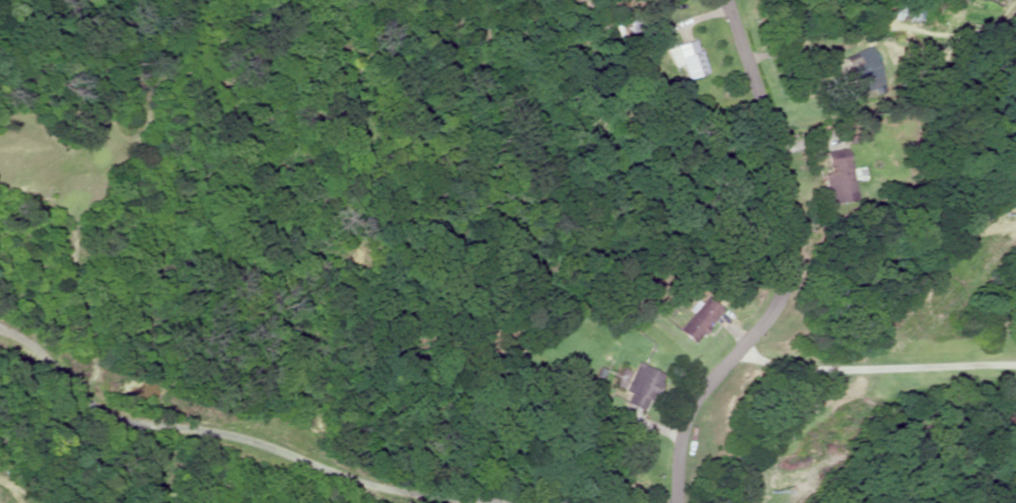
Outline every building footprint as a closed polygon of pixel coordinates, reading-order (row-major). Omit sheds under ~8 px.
[(908,1),(895,0),(890,0),(888,19),(906,21),(908,1)] [(673,45),(683,79),(705,73),(695,39),(673,45)] [(840,58),(857,96),(880,86),(864,47),(840,58)] [(820,152),(828,203),(853,199),(845,148),(820,152)] [(718,312),(702,297),(673,329),(689,343),(718,312)] [(659,375),(638,365),(621,404),(642,414),(659,375)]
